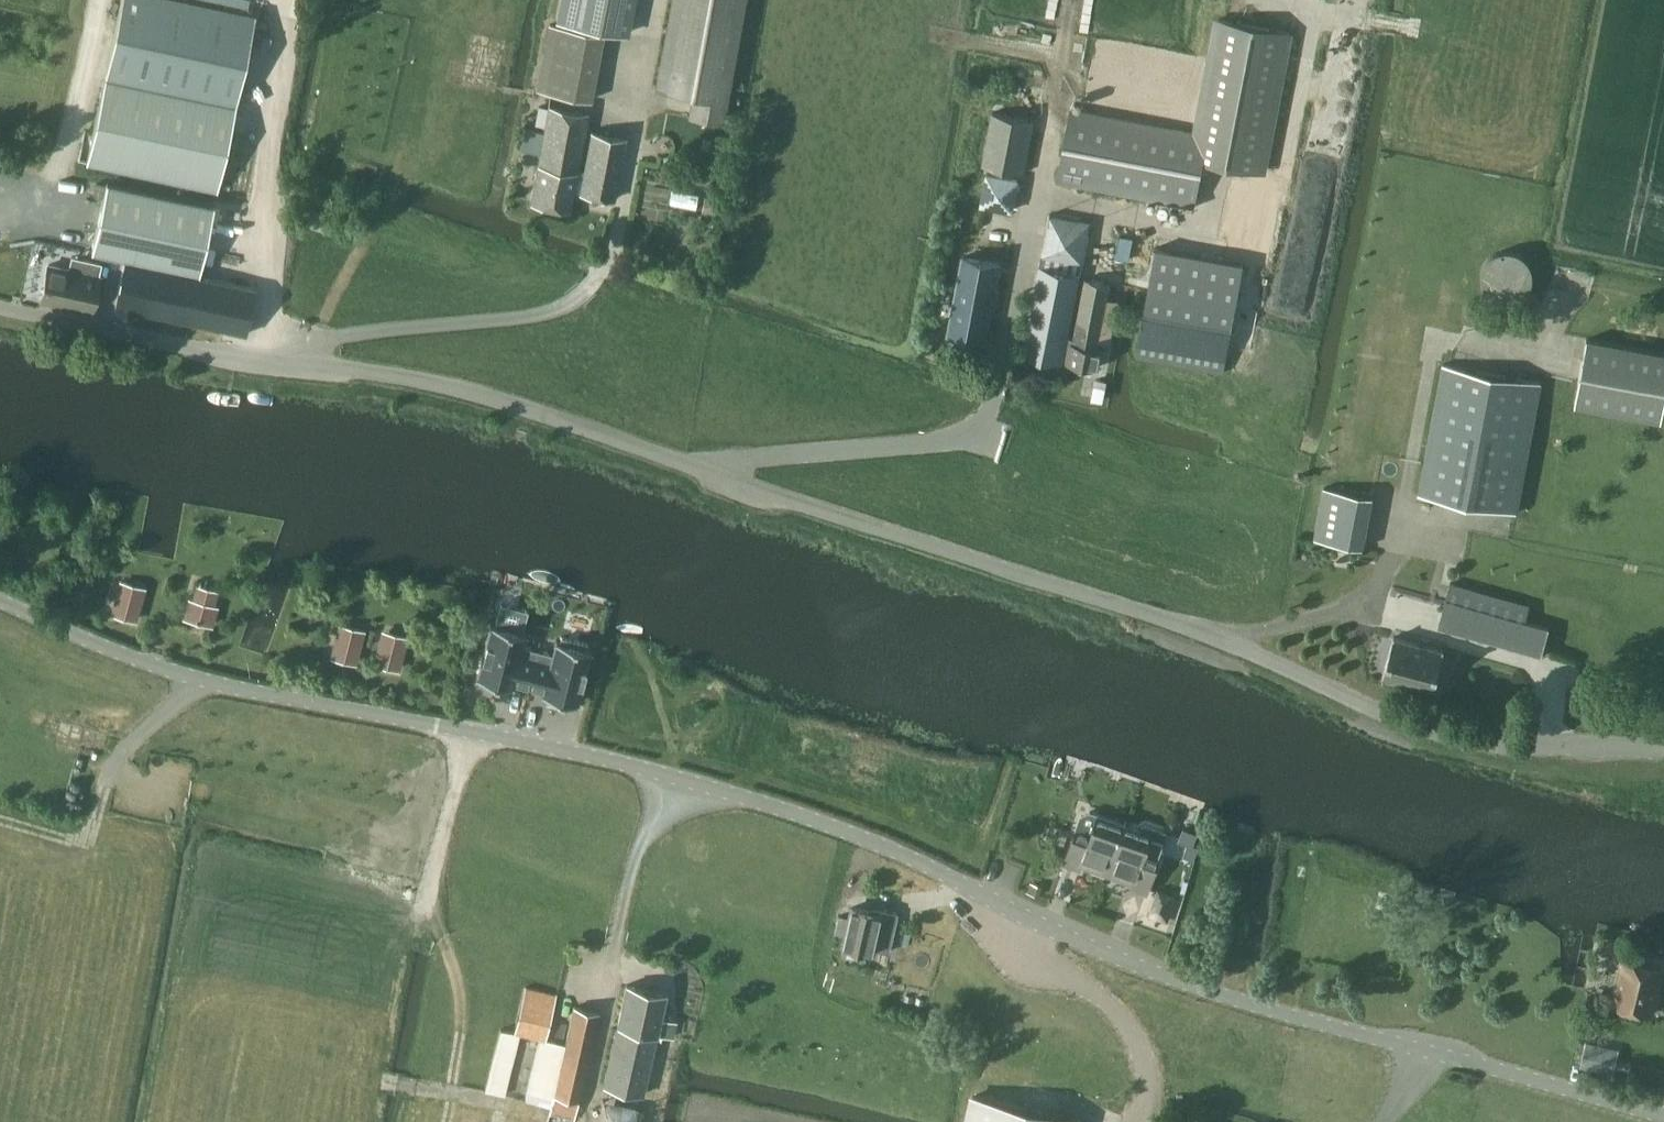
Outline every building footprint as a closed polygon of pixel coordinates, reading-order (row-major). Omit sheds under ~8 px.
[(218,190),(256,13),(194,0),(122,0),(87,162),(218,190)] [(625,32),(631,0),(561,0),(558,19),(625,32)] [(745,0),(673,0),(656,88),(693,95),(689,115),(721,121),(745,0)] [(1057,179),(1196,206),(1204,162),(1267,173),(1293,33),(1214,17),(1193,128),(1071,105),(1057,179)] [(550,94),(591,102),(605,34),(548,21),(535,91),(550,94)] [(580,191),(616,198),(628,137),(592,130),(585,167),(579,166),(589,111),(549,104),(530,199),(572,207),(575,188),(581,189),(580,191)] [(983,164),(1024,171),(1034,119),(993,111),(983,164)] [(989,168),(981,201),(1014,208),(1022,176),(989,168)] [(92,250),(201,274),(216,204),(107,181),(92,250)] [(698,202),(700,191),(675,187),(673,198),(698,202)] [(704,194),(699,221),(712,223),(717,197),(704,194)] [(1099,340),(1110,342),(1119,299),(1107,297),(1110,281),(1086,276),(1075,336),(1069,335),(1081,272),(1077,272),(1079,261),(1084,262),(1092,220),(1050,212),(1042,254),(1043,254),(1025,351),(1099,366),(1103,346),(1098,345),(1099,340)] [(1117,257),(1128,259),(1133,236),(1121,234),(1117,257)] [(1156,247),(1136,356),(1223,372),(1244,263),(1156,247)] [(1531,281),(1531,277),(1531,271),(1529,267),(1525,260),(1521,256),(1517,254),(1508,251),(1500,252),(1495,254),(1489,257),(1486,261),(1482,266),(1481,271),(1480,277),(1480,281),(1482,286),(1484,290),(1487,295),(1491,298),(1495,300),(1504,303),(1509,303),(1515,301),(1520,299),(1524,296),(1527,291),(1529,287),(1531,281)] [(950,334),(985,340),(991,308),(994,308),(998,285),(995,285),(999,263),(964,256),(950,334)] [(81,270),(49,263),(42,299),(93,309),(99,274),(99,273),(101,260),(84,257),(81,270)] [(124,260),(115,305),(246,333),(256,287),(124,260)] [(1588,338),(1575,402),(1662,419),(1663,407),(1663,352),(1588,338)] [(1419,493),(1517,511),(1542,381),(1444,363),(1419,493)] [(1371,499),(1329,492),(1321,541),(1363,548),(1371,499)] [(119,578),(110,613),(137,620),(146,585),(119,578)] [(1440,624),(1542,652),(1549,627),(1526,620),(1529,603),(1450,582),(1440,624)] [(188,597),(182,617),(213,626),(220,605),(214,603),(218,590),(196,583),(192,598),(188,597)] [(338,621),(329,656),(356,663),(365,628),(338,621)] [(490,626),(477,680),(511,688),(512,684),(527,688),(536,652),(521,648),(524,635),(520,634),(522,629),(496,622),(494,627),(490,626)] [(381,628),(372,662),(401,669),(409,635),(381,628)] [(1444,650),(1394,636),(1382,677),(1432,691),(1444,650)] [(536,652),(527,688),(542,692),(541,696),(575,705),(589,652),(585,651),(587,646),(560,639),(559,644),(555,643),(552,656),(536,652)] [(1077,828),(1066,862),(1082,868),(1087,854),(1111,863),(1125,823),(1098,813),(1091,811),(1082,815),(1077,828)] [(1141,829),(1125,823),(1111,863),(1136,871),(1132,885),(1148,891),(1160,857),(1169,831),(1146,823),(1143,824),(1141,829)] [(1058,831),(1056,840),(1064,843),(1067,834),(1058,831)] [(1030,890),(1041,894),(1044,884),(1033,880),(1030,890)] [(1166,924),(1177,894),(1160,889),(1150,918),(1166,924)] [(875,946),(891,950),(899,911),(884,908),(883,912),(852,906),(845,942),(875,948),(875,946)] [(1654,1012),(1663,972),(1663,957),(1625,947),(1623,956),(1612,1001),(1654,1012)] [(657,1032),(672,1036),(676,1019),(662,1016),(668,993),(627,983),(603,1084),(643,1093),(657,1032)] [(526,986),(516,1031),(546,1038),(557,993),(526,986)] [(574,1118),(599,1011),(575,1005),(549,1112),(574,1118)] [(1587,1041),(1581,1066),(1605,1071),(1611,1047),(1587,1041)] [(1085,1118),(1015,1102),(974,1092),(967,1121),(1084,1121),(1085,1118)] [(599,1121),(636,1121),(638,1099),(602,1096),(599,1121)]
